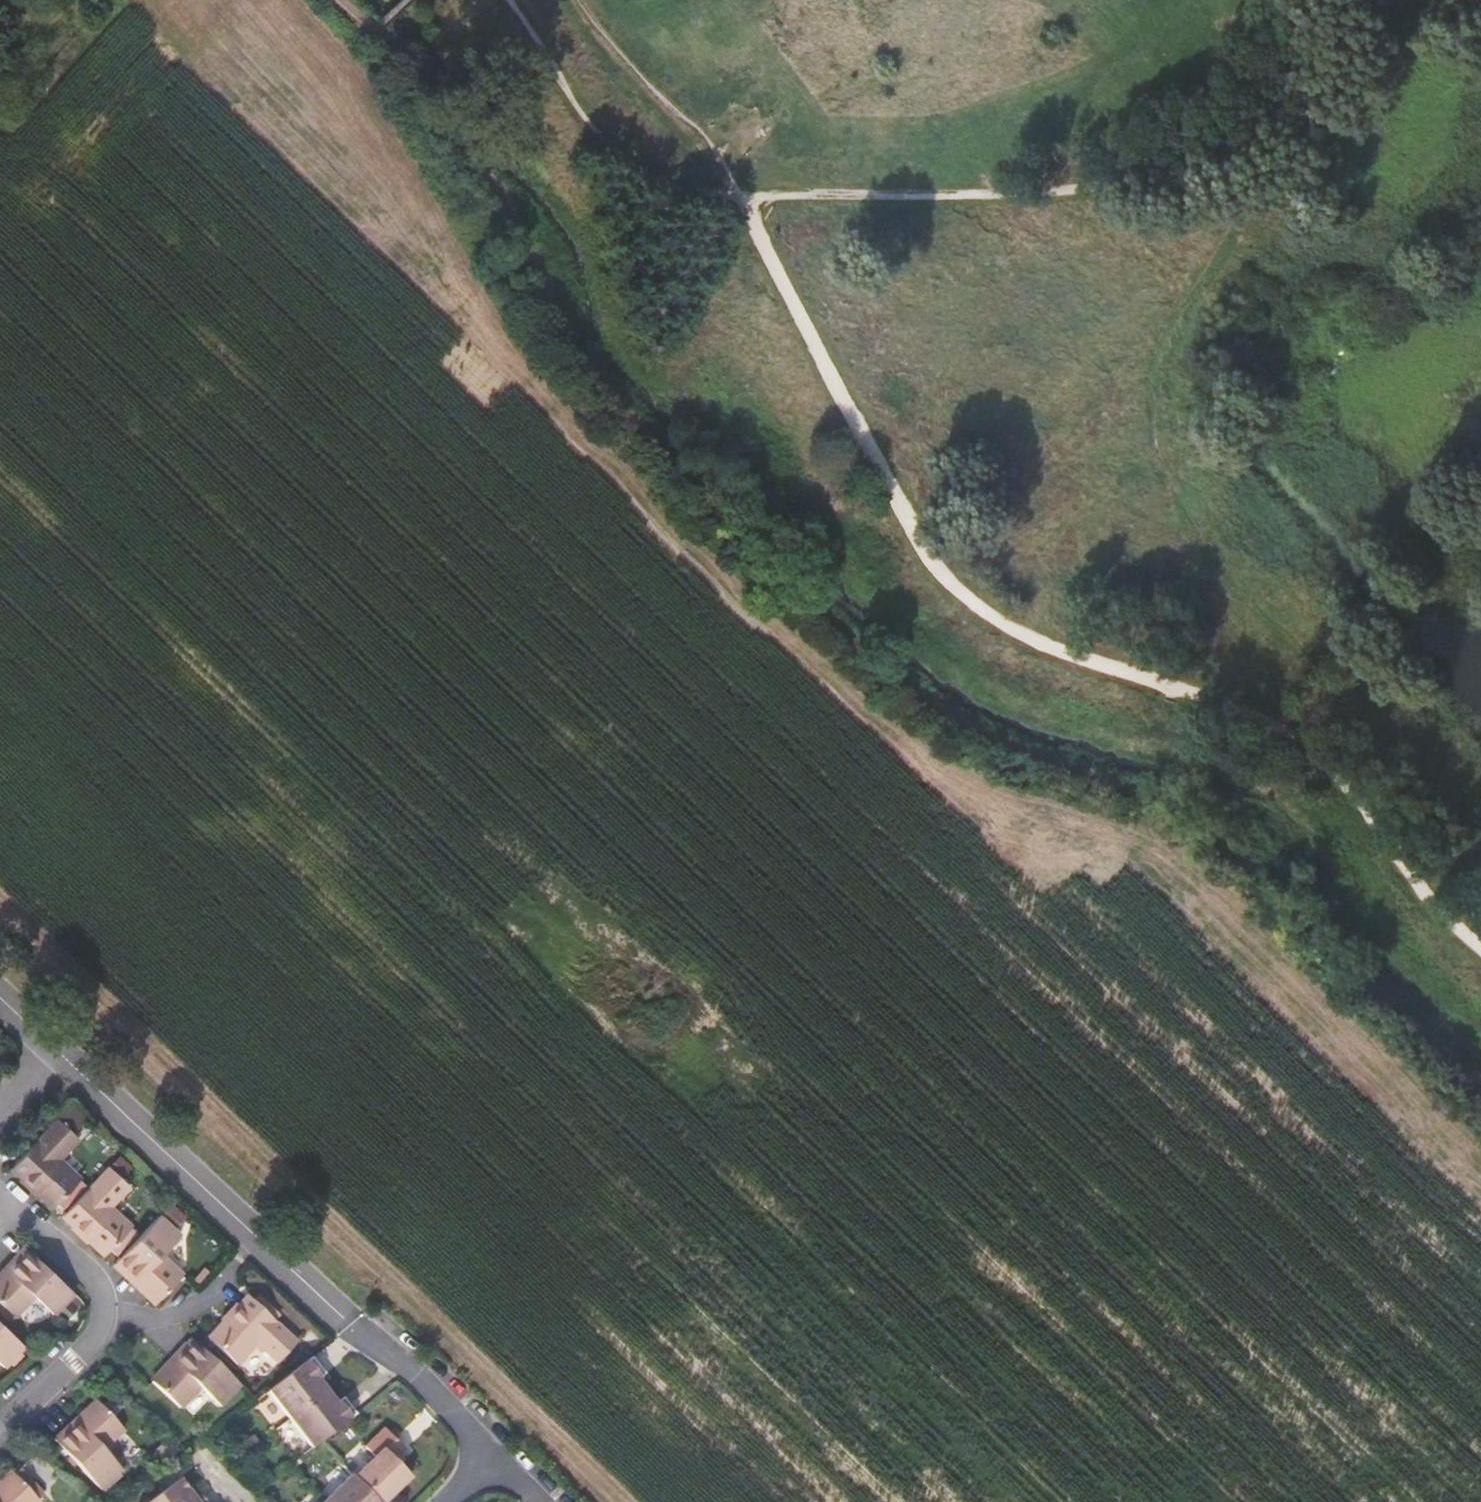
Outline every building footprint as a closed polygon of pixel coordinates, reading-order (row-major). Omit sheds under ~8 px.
[(57,1118),(11,1168),(34,1190),(52,1206),(78,1178),(58,1159),(78,1138),(57,1118)] [(108,1165),(62,1215),(84,1235),(104,1254),(131,1226),(109,1206),(129,1185),(108,1165)] [(156,1302),(182,1273),(160,1254),(180,1232),(159,1213),(113,1263),(136,1283),(156,1302)] [(14,1315),(34,1293),(54,1313),(74,1293),(53,1274),(25,1248),(0,1274),(0,1301),(14,1315)] [(241,1301),(208,1337),(236,1363),(255,1342),(277,1362),(296,1341),(247,1295),(241,1301)] [(5,1365),(15,1355),(24,1345),(0,1323),(0,1361),(5,1365)] [(180,1349),(152,1380),(180,1406),(199,1385),(220,1405),(240,1384),(190,1338),(180,1349)] [(315,1377),(322,1371),(306,1350),(266,1383),(312,1446),(356,1413),(340,1393),(334,1399),(315,1377)] [(102,1447),(122,1428),(96,1401),(77,1418),(55,1438),(100,1488),(122,1468),(102,1447)] [(413,1482),(398,1466),(407,1457),(378,1427),(350,1455),(364,1469),(330,1501),(393,1501),(413,1482)] [(38,1500),(12,1473),(0,1483),(0,1501),(36,1501),(38,1500)] [(194,1487),(189,1491),(180,1480),(150,1501),(207,1501),(194,1487)]
